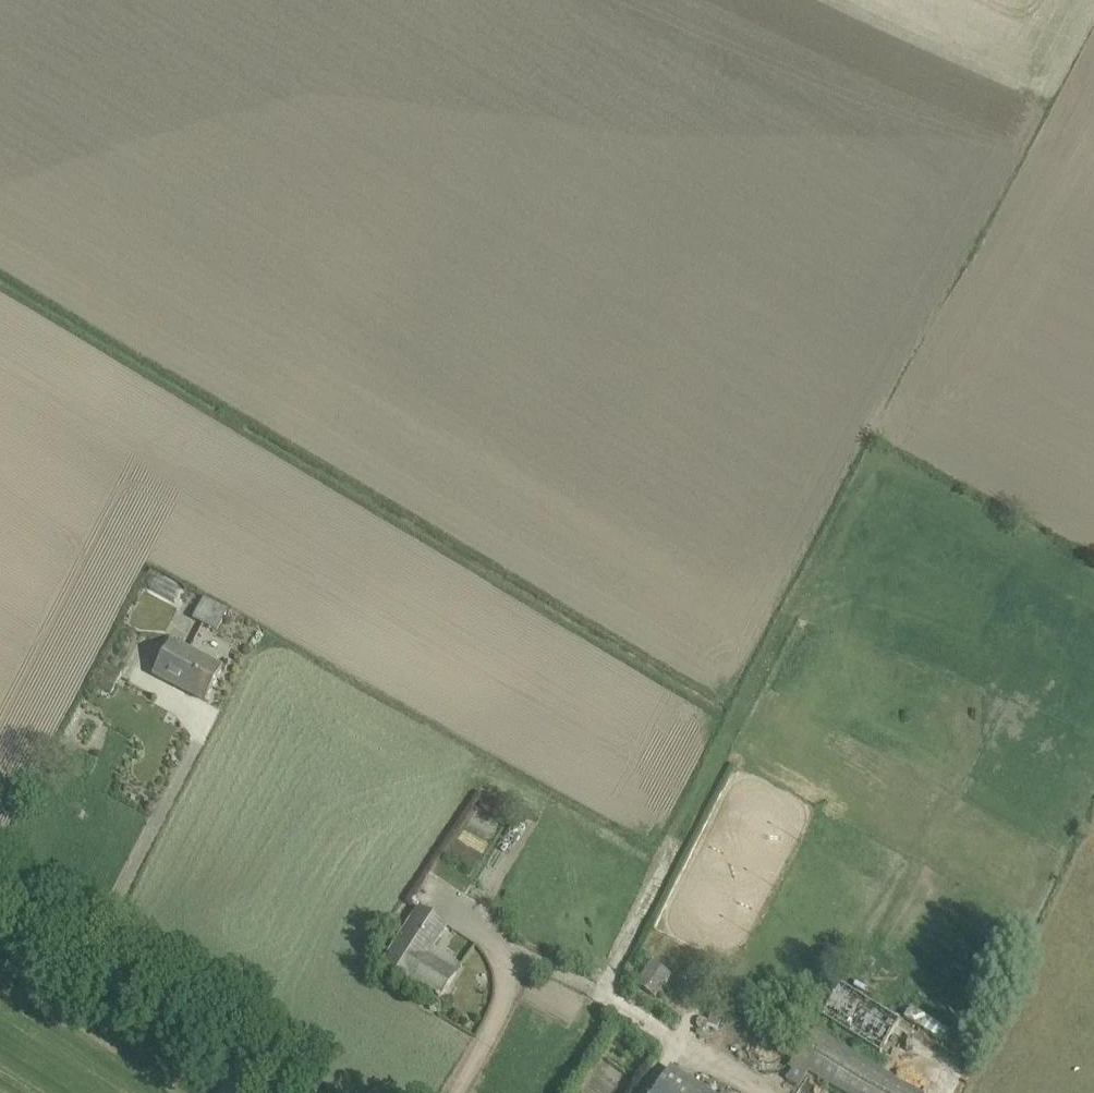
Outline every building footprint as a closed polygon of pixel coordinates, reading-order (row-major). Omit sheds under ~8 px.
[(161,580),(152,598),(173,608),(181,590),(161,580)] [(217,631),(228,610),(203,598),(192,618),(217,631)] [(206,701),(216,682),(223,668),(170,641),(153,674),(206,701)] [(122,672),(103,662),(92,683),(112,695),(122,672)] [(457,973),(428,954),(447,925),(419,908),(383,965),(439,1001),(450,983),(457,973)] [(653,959),(636,984),(656,999),(675,974),(673,973),(672,975),(654,961),(655,959),(653,959)] [(919,1010),(913,1020),(941,1036),(947,1026),(919,1010)] [(845,1092),(922,1092),(811,1027),(788,1067),(792,1069),(786,1079),(799,1086),(809,1071),(845,1092)] [(671,1068),(655,1092),(709,1092),(671,1068)]
